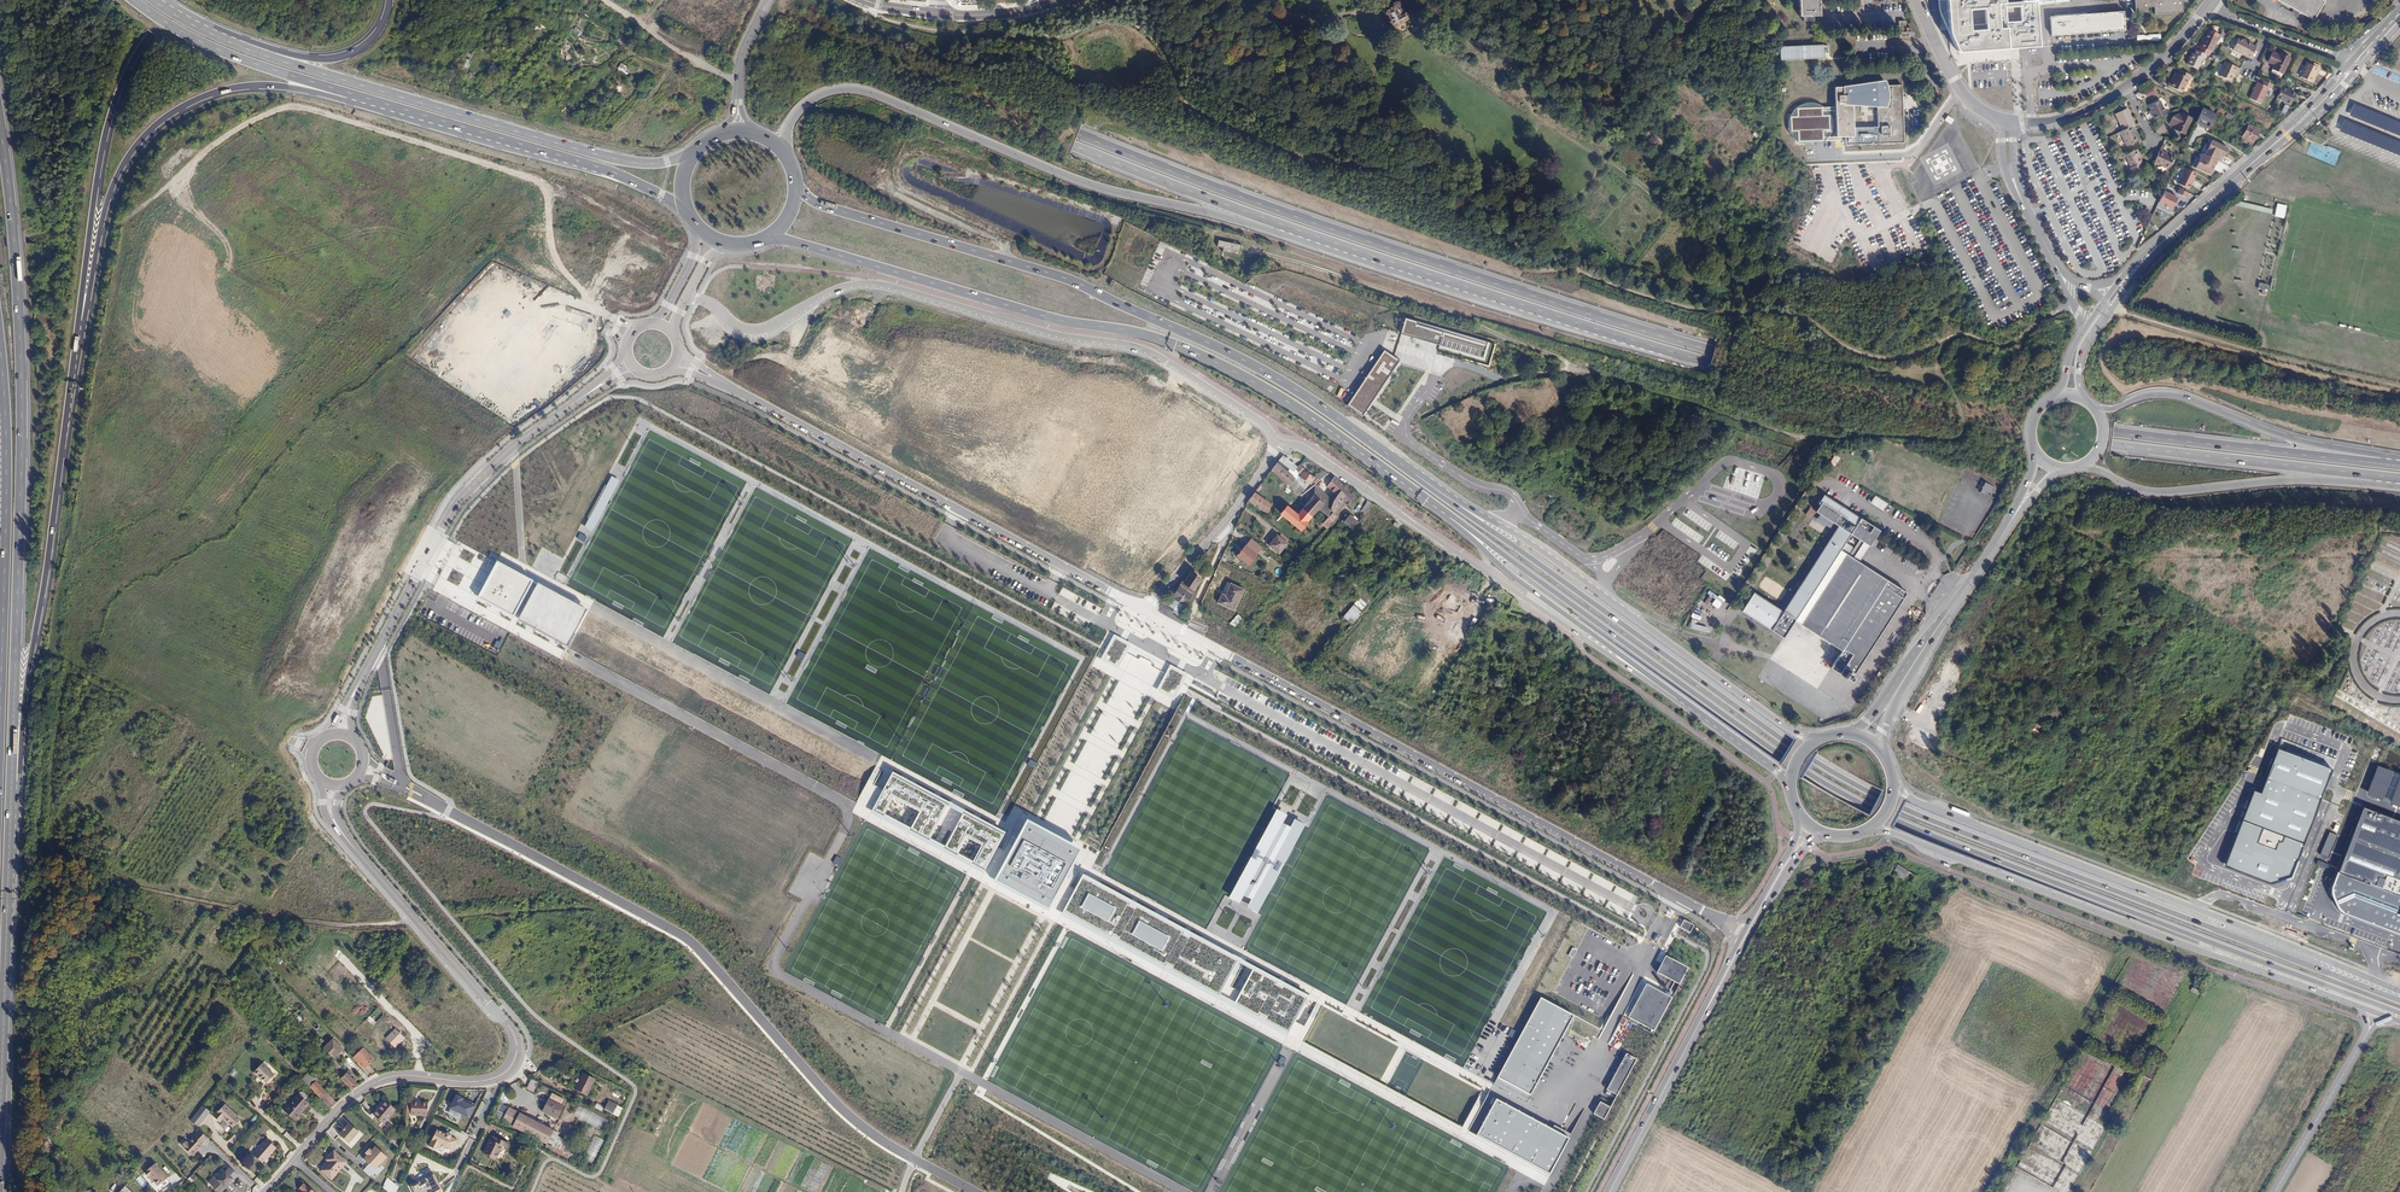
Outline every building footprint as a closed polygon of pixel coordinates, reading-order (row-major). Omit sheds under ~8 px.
[(1388,6),(1390,8),(1384,12),(1389,20),(1387,21),(1391,27),(1394,28),(1409,18),(1410,16),(1406,11),(1405,11),(1399,1),(1396,0),(1388,6)] [(1799,17),(1802,17),(1812,17),(1819,17),(1819,0),(1799,0),(1799,17)] [(1944,7),(1948,24),(1951,38),(1955,48),(2009,44),(2013,44),(2034,43),(2031,5),(2031,1),(2023,1),(2023,0),(1943,0),(1944,7)] [(2136,13),(2148,11),(2147,6),(2155,6),(2155,14),(2182,13),(2182,0),(2178,0),(2135,0),(2136,13)] [(2309,17),(2314,20),(2324,0),(2304,0),(2304,1),(2301,0),(2277,0),(2309,17)] [(2057,16),(2052,16),(2053,36),(2127,31),(2126,12),(2089,14),(2089,12),(2057,14),(2057,16)] [(1908,38),(1908,33),(1910,33),(1909,28),(1904,29),(1904,22),(1897,23),(1899,39),(1899,38),(1908,38)] [(1284,27),(1277,23),(1274,27),(1281,32),(1287,36),(1288,36),(1294,40),(1297,35),(1290,30),(1291,28),(1285,25),(1284,27)] [(576,27),(573,31),(579,36),(582,33),(576,27)] [(2205,39),(2201,48),(2213,53),(2220,40),(2218,39),(2220,35),(2214,32),(2212,36),(2207,37),(2207,39),(2205,39)] [(2245,41),(2240,39),(2234,51),(2252,59),(2257,47),(2253,45),(2253,44),(2245,40),(2245,41)] [(1776,45),(1777,60),(1824,59),(1824,53),(1827,53),(1827,44),(1779,46),(1779,45),(1776,45)] [(2193,54),(2187,65),(2198,70),(2204,59),(2205,60),(2207,55),(2196,50),(2194,54),(2193,54)] [(2280,53),(2274,50),(2269,61),(2275,64),(2273,69),(2284,74),(2292,57),(2281,51),(2280,53)] [(2321,68),(2308,62),(2302,76),(2312,81),(2316,74),(2318,75),(2321,68)] [(2241,70),(2227,63),(2223,71),(2224,72),(2221,77),(2232,83),(2236,73),(2239,74),(2241,70)] [(2173,83),(2171,82),(2169,87),(2183,94),(2189,81),(2190,81),(2193,77),(2181,71),(2178,75),(2177,74),(2173,83)] [(2274,85),(2264,80),(2262,83),(2258,82),(2251,98),(2262,104),(2269,88),(2272,89),(2274,85)] [(1901,85),(1834,88),(1836,137),(1845,137),(1845,145),(1903,143),(1901,85)] [(2143,91),(2147,97),(2157,91),(2153,85),(2143,91)] [(2297,93),(2283,86),(2279,98),(2292,104),(2297,93)] [(2159,102),(2148,107),(2152,116),(2151,116),(2153,121),(2166,115),(2159,102)] [(2215,115),(2202,108),(2195,123),(2208,129),(2215,115)] [(2126,111),(2114,115),(2116,120),(2122,118),(2127,115),(2126,111)] [(2171,118),(2168,124),(2174,128),(2172,131),(2183,136),(2192,120),(2180,114),(2179,116),(2177,115),(2171,118)] [(2134,127),(2127,115),(2122,118),(2116,120),(2122,132),(2131,128),(2134,127)] [(1588,127),(1581,121),(1575,128),(1583,134),(1588,127)] [(2259,130),(2249,125),(2243,137),(2253,142),(2259,130)] [(2134,135),(2131,128),(2122,132),(2118,134),(2125,148),(2136,143),(2133,136),(2134,135)] [(2205,154),(2218,161),(2221,162),(2228,148),(2212,140),(2205,154)] [(2137,151),(2126,156),(2132,169),(2130,170),(2132,174),(2143,169),(2141,164),(2143,164),(2137,151)] [(2166,154),(2160,152),(2154,164),(2169,171),(2174,160),(2165,156),(2166,154)] [(2211,175),(2218,161),(2205,154),(2203,153),(2196,168),(2211,175)] [(2197,173),(2185,168),(2178,184),(2190,189),(2197,173)] [(2189,193),(2179,188),(2177,193),(2187,198),(2189,193)] [(2178,198),(2165,191),(2159,203),(2173,209),(2178,198)] [(2283,218),(2286,205),(2277,203),(2274,216),(2283,218)] [(1240,256),(1242,245),(1219,240),(1218,247),(1224,248),(1223,252),(1240,256)] [(775,277),(757,276),(755,294),(772,295),(772,289),(774,289),(775,277)] [(2258,282),(2257,288),(2266,291),(2268,285),(2258,282)] [(454,314),(448,319),(454,325),(460,320),(454,314)] [(1406,318),(1402,333),(1440,344),(1438,351),(1491,366),(1497,344),(1406,318)] [(443,335),(440,340),(447,344),(450,338),(443,335)] [(453,349),(457,345),(452,340),(448,345),(453,349)] [(1362,415),(1400,361),(1384,350),(1347,404),(1362,415)] [(978,392),(991,395),(993,387),(962,380),(960,388),(969,390),(968,393),(977,395),(978,392)] [(1026,385),(1024,394),(1031,396),(1033,387),(1026,385)] [(1047,399),(1062,400),(1063,386),(1045,385),(1044,391),(1047,391),(1047,399)] [(1192,403),(1190,406),(1198,411),(1200,407),(1192,403)] [(1247,436),(1240,452),(1249,456),(1256,440),(1247,436)] [(1230,486),(1246,458),(1238,453),(1221,481),(1230,486)] [(1277,462),(1296,478),(1297,476),(1299,472),(1296,470),(1298,467),(1283,455),(1277,462)] [(1272,469),(1289,485),(1296,478),(1277,462),(1272,469)] [(1300,465),(1298,467),(1296,470),(1299,472),(1297,476),(1313,486),(1316,484),(1320,481),(1316,478),(1300,465)] [(1182,501),(1199,473),(1191,468),(1183,482),(1182,482),(1174,497),(1182,501)] [(1316,478),(1320,481),(1327,474),(1323,471),(1316,478)] [(1313,486),(1297,476),(1296,478),(1289,485),(1291,487),(1301,496),(1313,486)] [(1344,486),(1334,476),(1327,486),(1337,495),(1344,486)] [(1992,497),(1995,486),(1983,482),(1980,493),(1992,497)] [(1333,501),(1316,484),(1313,486),(1301,496),(1308,502),(1314,496),(1324,505),(1320,510),(1329,518),(1333,513),(1330,510),(1332,503),(1333,501)] [(1267,513),(1272,506),(1256,494),(1262,487),(1259,485),(1249,498),(1248,501),(1254,505),(1255,504),(1267,513)] [(1220,497),(1223,490),(1214,486),(1210,493),(1220,497)] [(1358,498),(1344,486),(1337,495),(1333,501),(1332,503),(1330,510),(1333,513),(1329,518),(1323,525),(1327,529),(1338,517),(1335,514),(1343,501),(1350,507),(1358,498)] [(1882,511),(1887,504),(1874,495),(1870,502),(1882,511)] [(1286,506),(1280,514),(1289,522),(1289,523),(1290,524),(1291,524),(1298,530),(1297,531),(1299,532),(1300,532),(1301,531),(1301,530),(1305,526),(1306,527),(1307,525),(1306,525),(1320,510),(1324,505),(1314,496),(1308,502),(1296,515),(1286,506)] [(1784,612),(1771,630),(1784,638),(1795,622),(1816,636),(1842,652),(1831,669),(1844,678),(1848,672),(1854,676),(1908,594),(1907,593),(1906,594),(1863,566),(1860,563),(1876,539),(1870,534),(1874,527),(1825,496),(1815,511),(1840,527),(1784,612)] [(1366,514),(1374,504),(1368,502),(1361,511),(1366,514)] [(1359,522),(1350,514),(1343,523),(1352,531),(1359,522)] [(1279,554),(1290,540),(1281,533),(1270,547),(1279,554)] [(1244,546),(1255,555),(1261,548),(1251,538),(1244,546)] [(1244,546),(1236,556),(1247,565),(1255,555),(1244,546)] [(532,581),(498,563),(479,597),(513,615),(532,581)] [(1195,588),(1202,578),(1192,571),(1186,581),(1183,580),(1179,586),(1180,586),(1168,606),(1179,613),(1191,594),(1193,595),(1197,589),(1195,588)] [(1626,581),(1649,592),(1653,583),(1630,572),(1626,581)] [(1244,590),(1230,583),(1224,596),(1222,595),(1218,604),(1234,611),(1244,590)] [(588,611),(537,584),(518,620),(568,646),(588,611)] [(1669,604),(1675,591),(1661,585),(1655,598),(1669,604)] [(1704,601),(1718,609),(1723,599),(1709,591),(1704,601)] [(1363,610),(1372,600),(1363,593),(1355,603),(1363,610)] [(1771,630),(1784,612),(1754,593),(1741,611),(1771,630)] [(1446,606),(1460,615),(1466,605),(1451,597),(1446,606)] [(1351,624),(1361,613),(1354,606),(1344,617),(1351,624)] [(1448,627),(1454,621),(1450,618),(1444,624),(1448,627)] [(1706,633),(1707,628),(1694,624),(1695,620),(1691,619),(1689,627),(1706,633)] [(1451,640),(1460,644),(1469,628),(1460,623),(1451,640)] [(1131,644),(1114,635),(1109,644),(1100,660),(1117,669),(1126,653),(1131,644)] [(1187,675),(1170,665),(1165,674),(1157,690),(1174,699),(1183,683),(1187,675)] [(1850,682),(1854,676),(1848,672),(1844,678),(1850,682)] [(1010,740),(1016,743),(1021,736),(1015,732),(1010,740)] [(2331,771),(2277,750),(2260,794),(2253,791),(2224,865),(2270,883),(2290,877),(2331,771)] [(2377,765),(2366,795),(2399,808),(2399,774),(2377,765)] [(1256,772),(1264,775),(1266,771),(1258,767),(1256,772)] [(946,806),(948,803),(893,773),(873,810),(884,816),(893,798),(919,812),(910,830),(928,840),(946,806)] [(946,806),(962,815),(964,811),(948,803),(946,806)] [(2399,895),(2399,821),(2362,807),(2337,872),(2399,895)] [(1286,816),(1276,810),(1229,898),(1238,903),(1242,896),(1250,900),(1246,907),(1257,913),(1304,825),(1293,820),(1289,828),(1282,824),(1286,816)] [(962,815),(944,848),(957,855),(966,837),(981,845),(972,863),(985,870),(1005,833),(964,811),(962,815)] [(1079,850),(1028,822),(995,882),(1047,910),(1079,850)] [(842,859),(836,856),(833,862),(838,865),(842,859)] [(1907,873),(1908,872),(1897,866),(1892,875),(1903,881),(1904,878),(1907,873)] [(2337,872),(2331,888),(2333,899),(2341,911),(2399,933),(2399,932),(2399,915),(2394,913),(2397,905),(2399,906),(2399,895),(2337,872)] [(1915,877),(1907,873),(1904,878),(1912,883),(1915,877)] [(1236,962),(1238,958),(1083,876),(1063,913),(1218,995),(1236,962)] [(1694,925),(1684,920),(1680,927),(1690,932),(1694,925)] [(1666,956),(1657,973),(1680,985),(1689,968),(1666,956)] [(1238,958),(1236,962),(1253,971),(1255,967),(1238,958)] [(1253,971),(1235,1005),(1288,1033),(1308,996),(1255,967),(1253,971)] [(1646,984),(1629,1017),(1655,1030),(1672,997),(1646,984)] [(1540,999),(1497,1078),(1530,1095),(1572,1016),(1540,999)] [(373,1026),(377,1022),(370,1016),(366,1019),(373,1026)] [(1662,1019),(1655,1033),(1665,1038),(1672,1024),(1662,1019)] [(395,1030),(384,1039),(394,1050),(405,1040),(395,1030)] [(333,1039),(323,1047),(333,1058),(343,1050),(333,1039)] [(362,1048),(353,1057),(364,1068),(373,1059),(362,1048)] [(1606,1090),(1617,1095),(1635,1060),(1625,1055),(1606,1090)] [(272,1072),(259,1062),(250,1072),(259,1079),(260,1078),(265,1081),(272,1072)] [(359,1085),(347,1073),(341,1079),(352,1090),(359,1085)] [(592,1080),(581,1074),(573,1090),(584,1096),(592,1080)] [(532,1079),(527,1088),(534,1091),(539,1082),(532,1079)] [(300,1093),(285,1109),(296,1119),(311,1103),(300,1093)] [(326,1093),(320,1098),(330,1110),(336,1103),(326,1093)] [(456,1097),(451,1108),(468,1117),(474,1106),(456,1097)] [(561,1105),(547,1098),(540,1111),(554,1118),(561,1105)] [(1495,1099),(1476,1134),(1549,1173),(1568,1138),(1495,1099)] [(411,1100),(409,1118),(425,1119),(427,1105),(420,1105),(420,1101),(411,1100)] [(619,1116),(623,1106),(609,1100),(604,1110),(619,1116)] [(1610,1107),(1600,1102),(1594,1114),(1604,1119),(1610,1107)] [(594,1108),(602,1111),(604,1107),(597,1103),(594,1108)] [(191,1121),(199,1127),(211,1110),(202,1104),(191,1121)] [(384,1104),(372,1118),(382,1127),(394,1113),(384,1104)] [(232,1128),(240,1120),(224,1105),(213,1117),(218,1123),(222,1119),(232,1128)] [(501,1123),(508,1109),(500,1105),(493,1119),(501,1123)] [(574,1116),(603,1131),(609,1120),(579,1105),(574,1116)] [(532,1120),(508,1109),(501,1123),(525,1134),(532,1120)] [(2080,1179),(2103,1126),(2100,1127),(2085,1120),(2080,1129),(2080,1122),(2069,1117),(2069,1130),(2062,1130),(2063,1135),(2054,1136),(2055,1150),(2050,1159),(2056,1161),(2058,1157),(2058,1163),(2057,1166),(2053,1164),(2053,1167),(2048,1168),(2049,1183),(2054,1183),(2055,1188),(2057,1184),(2064,1184),(2057,1180),(2069,1180),(2071,1175),(2080,1179)] [(544,1127),(532,1120),(525,1134),(538,1141),(544,1127)] [(2042,1130),(2051,1132),(2051,1134),(2057,1135),(2058,1132),(2054,1131),(2054,1128),(2039,1125),(2037,1136),(2043,1137),(2044,1135),(2041,1135),(2042,1130)] [(192,1148),(191,1147),(197,1141),(197,1140),(202,1134),(195,1127),(183,1140),(182,1139),(178,1143),(188,1153),(192,1148)] [(349,1127),(339,1138),(349,1147),(358,1135),(349,1127)] [(556,1132),(544,1127),(538,1141),(544,1144),(549,1146),(554,1136),(556,1132)] [(599,1173),(616,1131),(612,1130),(595,1171),(599,1173)] [(457,1141),(451,1137),(451,1136),(447,1134),(446,1135),(437,1131),(429,1147),(437,1151),(439,1147),(444,1149),(445,1148),(453,1151),(457,1141)] [(595,1162),(604,1139),(593,1135),(585,1158),(595,1162)] [(492,1136),(483,1153),(495,1159),(502,1147),(506,1149),(508,1145),(492,1136)] [(549,1146),(567,1155),(572,1145),(554,1136),(549,1146)] [(275,1148),(267,1140),(253,1155),(263,1164),(268,1158),(267,1156),(275,1148)] [(544,1144),(542,1149),(565,1160),(567,1155),(549,1146),(544,1144)] [(126,1152),(120,1148),(117,1153),(122,1157),(126,1152)] [(385,1159),(374,1148),(362,1161),(373,1172),(371,1174),(375,1178),(383,1170),(379,1166),(385,1159)] [(322,1172),(331,1180),(346,1163),(333,1152),(326,1160),(329,1163),(322,1172)] [(160,1186),(163,1190),(169,1184),(166,1180),(167,1179),(154,1165),(144,1175),(148,1179),(150,1178),(159,1187),(160,1186)] [(223,1166),(215,1175),(219,1178),(226,1168),(223,1166)] [(186,1167),(182,1171),(187,1176),(191,1172),(186,1167)] [(218,1191),(220,1191),(232,1179),(233,1180),(238,1176),(229,1168),(217,1180),(213,1176),(208,1182),(218,1191)] [(432,1191),(440,1187),(433,1174),(425,1178),(426,1181),(420,1185),(419,1182),(411,1187),(414,1191),(433,1191),(432,1191)] [(400,1185),(387,1179),(382,1189),(389,1191),(396,1191),(400,1185)]
